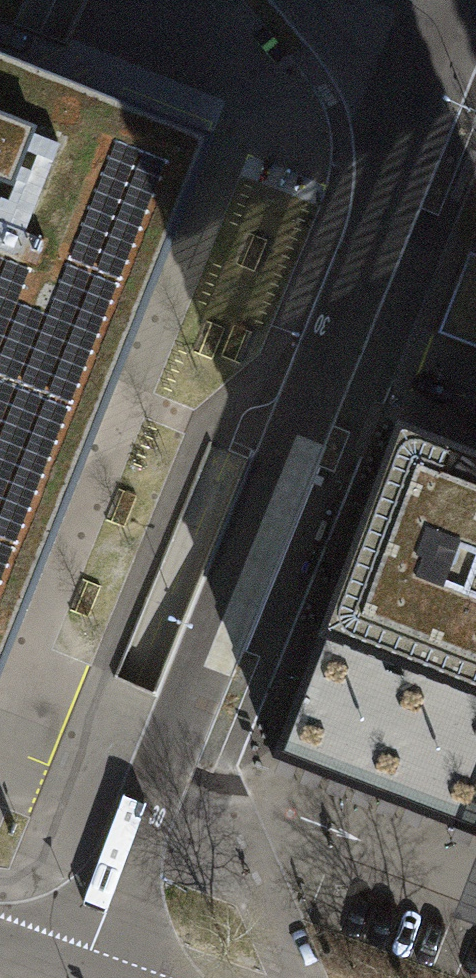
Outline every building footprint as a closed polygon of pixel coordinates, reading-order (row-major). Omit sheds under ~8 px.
[(214,140),(0,55),(0,676),(214,140)] [(460,306),(447,338),(475,349),(475,312),(460,306)] [(388,431),(309,637),(264,756),(472,835),(475,824),(475,465),(388,431)]
